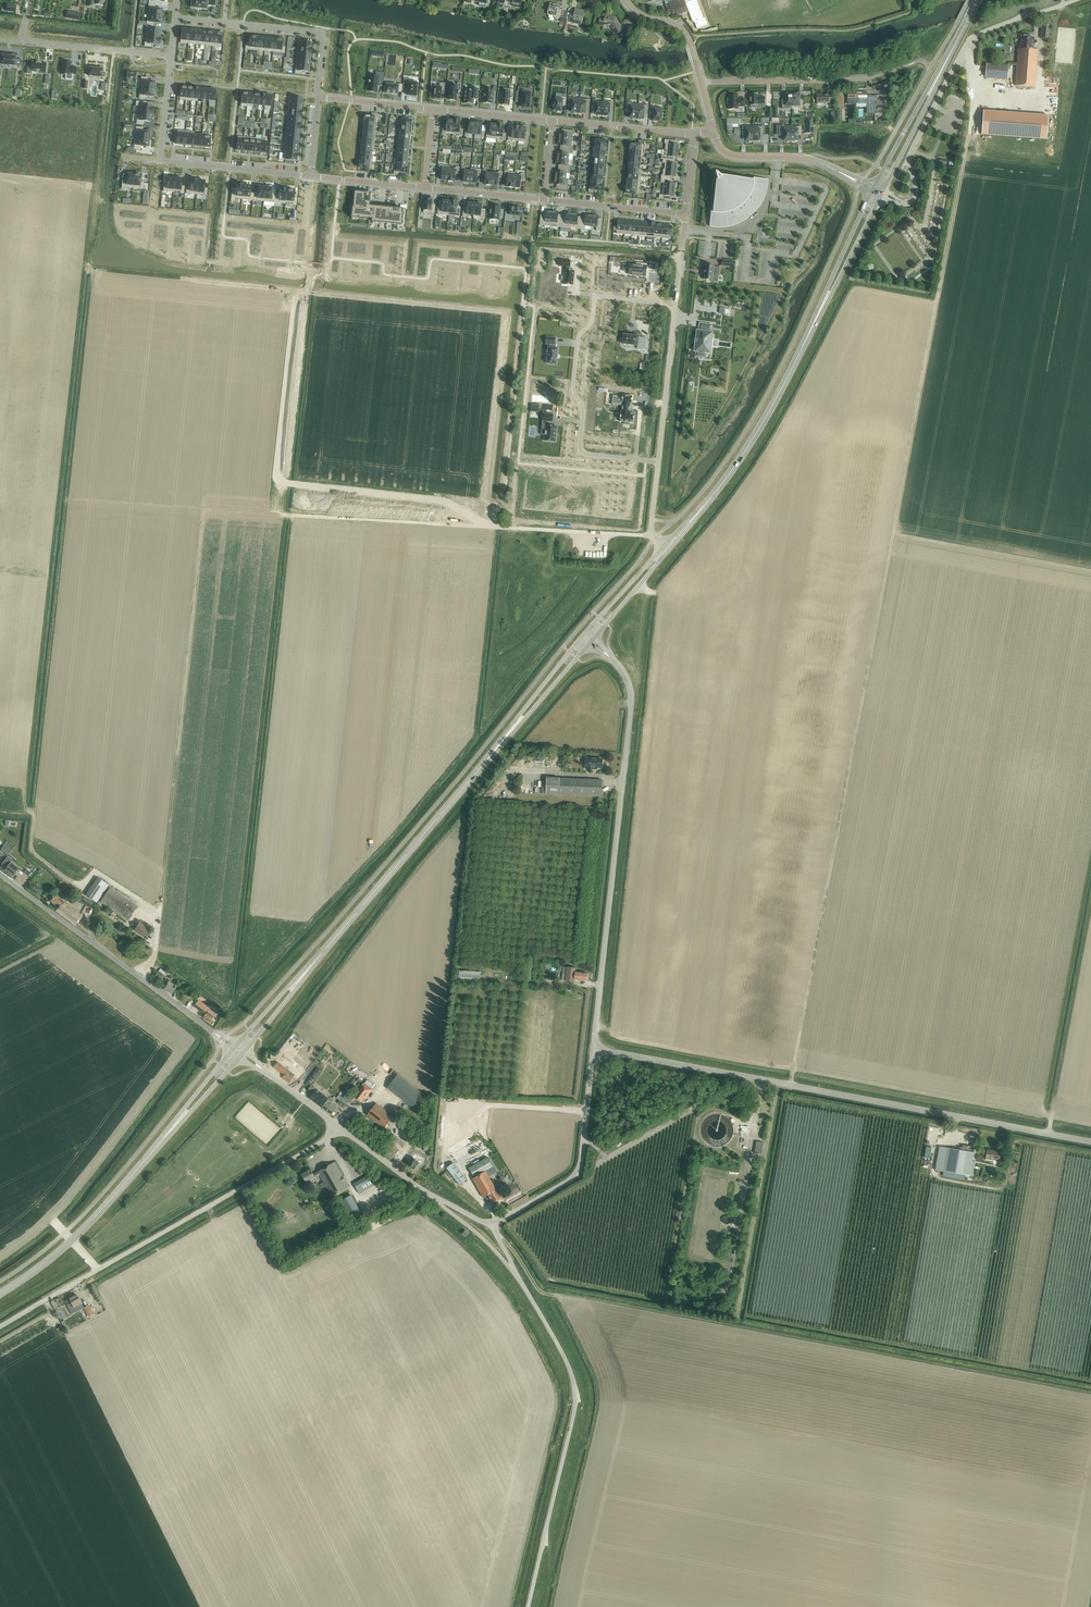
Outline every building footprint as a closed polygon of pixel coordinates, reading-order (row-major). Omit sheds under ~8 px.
[(191,7),(199,8),(207,9),(207,6),(216,7),(217,0),(191,0),(191,7)] [(497,8),(503,9),(504,5),(505,5),(506,2),(512,3),(512,5),(511,7),(521,9),(521,7),(521,5),(522,4),(523,4),(523,2),(522,2),(523,0),(499,0),(498,4),(497,8)] [(670,2),(668,3),(665,5),(669,14),(672,13),(673,15),(676,13),(677,17),(689,12),(693,23),(694,22),(697,30),(708,25),(705,18),(703,18),(696,0),(676,0),(670,2)] [(548,12),(547,15),(550,16),(553,17),(556,20),(561,16),(563,17),(564,10),(558,9),(559,5),(550,4),(548,11),(547,12),(548,12)] [(149,5),(148,15),(149,15),(162,16),(162,9),(155,8),(155,5),(149,5)] [(569,21),(569,23),(572,23),(582,26),(582,25),(582,24),(585,12),(575,9),(574,14),(571,14),(569,21)] [(67,14),(66,18),(79,20),(80,13),(71,12),(70,15),(67,14)] [(148,15),(146,26),(153,26),(154,23),(161,24),(162,16),(149,15),(148,15)] [(600,19),(599,26),(604,27),(604,26),(611,27),(615,35),(622,31),(621,29),(620,27),(616,20),(615,18),(605,16),(604,20),(600,19)] [(1049,39),(1050,25),(1042,25),(1041,39),(1049,39)] [(146,26),(145,36),(147,37),(160,38),(160,30),(153,30),(153,26),(146,26)] [(181,29),(180,41),(189,42),(190,30),(181,29)] [(190,30),(189,42),(197,43),(198,31),(190,30)] [(198,31),(197,43),(205,43),(206,31),(198,31)] [(206,31),(205,43),(213,44),(214,32),(206,31)] [(214,32),(213,44),(221,45),(223,33),(214,32)] [(145,36),(144,47),(151,47),(151,45),(159,45),(160,38),(147,37),(145,36)] [(246,43),(245,49),(249,50),(257,50),(257,49),(258,37),(250,36),(249,43),(246,43)] [(1033,51),(1034,38),(1021,36),(1020,49),(1018,49),(1016,86),(1035,87),(1038,51),(1033,51)] [(257,49),(257,50),(265,51),(265,50),(266,38),(258,37),(257,49)] [(265,50),(265,51),(273,52),(273,50),(275,38),(266,38),(265,50)] [(273,50),(273,52),(281,53),(284,53),(285,47),(282,47),(283,39),(275,38),(273,50)] [(1,56),(0,65),(21,67),(22,60),(16,59),(16,57),(1,56)] [(28,65),(27,73),(31,74),(31,71),(45,73),(46,64),(31,62),(31,66),(28,65)] [(63,62),(61,75),(66,75),(66,80),(72,80),(72,75),(76,75),(77,68),(70,67),(71,62),(63,62)] [(987,64),(985,78),(1007,80),(1009,67),(1009,66),(987,64)] [(90,68),(89,77),(102,78),(103,72),(103,69),(90,68)] [(370,76),(369,91),(377,92),(378,86),(382,87),(383,77),(384,73),(376,72),(375,76),(370,76)] [(141,77),(140,88),(154,90),(155,82),(148,82),(148,78),(141,77)] [(404,80),(404,87),(408,88),(407,97),(417,98),(418,85),(411,84),(411,81),(404,80)] [(435,87),(434,99),(435,99),(435,100),(438,100),(438,99),(441,99),(441,94),(441,91),(445,92),(446,83),(440,83),(439,88),(435,87)] [(449,100),(456,101),(457,95),(458,95),(458,91),(461,92),(462,83),(458,83),(457,86),(450,85),(449,100)] [(384,88),(384,92),(385,92),(385,93),(398,95),(399,92),(402,92),(403,85),(399,85),(399,86),(386,84),(385,88),(384,88)] [(485,90),(484,104),(492,105),(493,93),(497,94),(497,88),(494,87),(494,91),(485,90)] [(519,88),(519,87),(518,87),(518,92),(517,92),(516,103),(516,100),(520,101),(520,102),(522,102),(521,107),(525,108),(524,109),(529,109),(530,103),(531,103),(532,98),(531,98),(531,89),(519,88)] [(140,88),(139,99),(146,100),(146,96),(154,97),(154,90),(140,88)] [(466,90),(464,104),(473,105),(474,100),(477,100),(478,98),(479,89),(471,88),(471,91),(466,90)] [(510,92),(502,91),(501,105),(509,106),(510,96),(513,97),(514,89),(510,89),(510,92)] [(864,92),(856,92),(856,99),(856,104),(867,104),(867,114),(876,114),(876,96),(867,96),(867,92),(864,92)] [(758,94),(750,94),(750,106),(751,106),(751,108),(759,108),(759,106),(759,104),(765,104),(765,97),(758,97),(758,94)] [(793,109),(793,94),(788,94),(788,95),(786,95),(785,100),(786,102),(782,102),(782,109),(793,109)] [(797,94),(793,94),(793,109),(803,109),(803,102),(800,102),(800,100),(800,95),(797,95),(797,94)] [(817,95),(817,104),(830,103),(830,106),(833,106),(833,98),(830,98),(829,94),(817,95)] [(729,99),(728,99),(728,104),(729,104),(729,109),(738,109),(738,107),(742,107),(745,107),(745,98),(742,98),(738,98),(738,95),(729,95),(729,99)] [(555,107),(554,111),(557,111),(557,112),(562,113),(563,105),(566,105),(567,97),(563,97),(556,96),(555,102),(554,102),(553,107),(555,107)] [(569,98),(568,105),(572,106),(571,112),(574,113),(574,114),(578,114),(580,99),(569,98)] [(580,99),(578,114),(582,115),(583,114),(585,114),(586,107),(589,108),(590,100),(580,99)] [(602,117),(603,104),(596,103),(597,100),(593,100),(592,108),(596,108),(595,115),(598,115),(598,116),(602,117)] [(603,104),(602,117),(606,117),(606,116),(609,116),(610,110),(613,110),(614,102),(603,101),(603,104)] [(136,102),(136,106),(138,106),(137,113),(152,115),(152,107),(145,107),(146,103),(138,102),(136,102)] [(632,120),(637,120),(638,105),(628,104),(627,111),(630,112),(630,118),(632,118),(632,120)] [(649,106),(638,105),(637,120),(641,121),(641,119),(644,120),(644,113),(648,113),(649,106)] [(653,122),(658,122),(658,121),(661,121),(661,118),(663,118),(663,113),(662,113),(662,108),(655,108),(655,106),(651,106),(651,114),(654,114),(653,122)] [(983,111),(981,135),(1047,140),(1048,116),(983,111)] [(137,113),(136,124),(143,125),(144,121),(151,122),(152,115),(137,113)] [(364,116),(364,121),(365,121),(364,122),(377,124),(378,114),(372,114),(372,116),(364,116)] [(448,120),(447,120),(446,128),(443,128),(442,134),(446,134),(446,133),(453,134),(454,121),(453,121),(453,120),(449,119),(448,120)] [(739,119),(727,119),(727,125),(727,131),(733,131),(732,125),(739,125),(739,119)] [(454,121),(453,134),(459,134),(459,136),(463,136),(463,130),(460,129),(461,121),(460,121),(454,120),(454,121)] [(476,123),(470,122),(469,130),(466,130),(465,136),(468,137),(469,134),(475,135),(476,123)] [(482,124),(476,123),(475,135),(481,135),(481,138),(484,138),(485,132),(482,131),(482,124)] [(487,132),(486,138),(496,139),(496,138),(497,125),(491,125),(490,132),(487,132)] [(497,125),(496,138),(502,139),(502,140),(506,140),(506,134),(503,134),(504,126),(503,126),(503,125),(497,125)] [(520,127),(514,126),(514,127),(513,127),(512,134),(509,134),(508,141),(518,142),(519,127),(520,127)] [(521,127),(520,127),(519,127),(518,142),(528,143),(529,136),(525,136),(526,128),(525,128),(525,127),(521,126),(521,127)] [(135,138),(149,139),(150,132),(146,131),(142,131),(143,128),(136,127),(135,138)] [(753,127),(742,127),(742,135),(746,136),(746,141),(748,141),(748,142),(753,142),(753,127)] [(763,127),(753,127),(753,142),(757,142),(757,141),(760,141),(760,136),(763,136),(763,127)] [(791,142),(791,127),(781,127),(781,134),(784,134),(784,136),(784,141),(787,141),(787,142),(791,142)] [(802,127),(791,127),(791,142),(796,142),(795,141),(798,141),(798,136),(798,134),(802,134),(802,127)] [(559,133),(558,139),(572,141),(573,135),(574,135),(574,131),(562,130),(562,133),(559,133)] [(176,144),(185,145),(186,134),(186,132),(178,131),(176,144)] [(186,134),(185,145),(193,146),(194,135),(194,134),(194,132),(186,132),(186,134)] [(202,135),(201,147),(209,148),(211,134),(210,134),(202,133),(202,135)] [(194,135),(193,146),(201,147),(202,135),(194,134),(194,135)] [(134,148),(134,150),(136,150),(141,150),(141,147),(148,147),(149,139),(135,138),(134,148)] [(558,139),(558,146),(560,146),(560,149),(572,150),(573,147),(571,146),(572,141),(558,139)] [(665,140),(664,144),(666,144),(665,150),(679,151),(679,145),(677,145),(677,141),(665,140)] [(363,142),(362,148),(372,149),(371,150),(374,150),(375,143),(363,142)] [(557,152),(557,159),(569,160),(569,154),(572,154),(572,150),(560,149),(560,153),(557,152)] [(661,155),(661,160),(663,160),(663,159),(675,161),(675,157),(678,158),(679,151),(665,150),(664,156),(661,155)] [(557,159),(556,165),(558,165),(558,169),(570,170),(571,166),(568,166),(569,160),(557,159)] [(663,160),(662,163),(665,164),(664,169),(664,170),(677,171),(677,164),(675,164),(675,161),(663,159),(663,160)] [(360,163),(359,168),(372,170),(373,163),(361,161),(360,163)] [(395,165),(394,175),(398,175),(399,172),(407,173),(408,168),(407,167),(407,166),(395,165)] [(439,166),(439,172),(442,173),(441,180),(448,181),(449,168),(450,167),(439,166)] [(448,181),(448,182),(454,182),(455,182),(455,174),(459,174),(460,168),(456,167),(456,169),(449,168),(448,181)] [(462,168),(461,174),(464,175),(464,183),(470,183),(471,172),(471,171),(465,171),(465,168),(462,168)] [(471,172),(470,183),(476,184),(477,176),(480,176),(481,170),(471,169),(471,171),(471,172)] [(555,172),(555,178),(566,179),(566,173),(570,174),(570,173),(570,170),(558,169),(558,172),(555,172)] [(661,175),(661,179),(673,180),(673,177),(676,177),(677,171),(664,170),(664,169),(663,169),(662,175),(661,175)] [(483,170),(483,177),(486,177),(485,185),(486,185),(492,186),(492,185),(491,185),(493,174),(492,174),(486,173),(487,170),(483,170)] [(505,171),(504,179),(508,179),(507,187),(508,187),(508,188),(514,188),(513,187),(515,175),(515,173),(509,173),(509,171),(505,171)] [(493,174),(491,185),(492,185),(498,186),(499,178),(502,179),(503,172),(499,172),(499,173),(493,172),(492,174),(493,174)] [(122,180),(122,187),(133,188),(134,174),(127,173),(126,181),(122,180)] [(134,174),(133,188),(143,190),(144,183),(141,182),(141,175),(134,174)] [(515,175),(513,187),(514,188),(520,188),(521,180),(524,181),(525,174),(521,174),(521,175),(515,175)] [(712,212),(710,227),(714,227),(720,228),(727,227),(733,226),(739,224),(745,221),(750,217),(755,213),(759,208),(762,203),(765,197),(767,190),(768,184),(769,180),(754,178),(754,180),(722,176),(722,178),(716,174),(716,175),(718,181),(717,181),(713,212),(712,212)] [(163,184),(163,191),(173,193),(173,191),(174,190),(175,178),(168,178),(167,185),(163,184)] [(174,190),(173,191),(180,192),(180,193),(184,194),(185,187),(181,186),(182,179),(175,178),(174,190)] [(555,179),(554,185),(557,185),(556,188),(568,190),(569,186),(568,185),(568,179),(566,179),(555,178),(555,179)] [(661,179),(660,183),(664,183),(664,190),(675,191),(675,184),(673,184),(673,180),(661,179)] [(187,187),(186,194),(196,195),(197,192),(198,181),(190,180),(190,187),(187,187)] [(197,192),(196,195),(207,196),(207,189),(204,188),(205,181),(198,181),(197,192)] [(592,190),(602,191),(603,185),(589,183),(588,192),(592,193),(592,190)] [(232,191),(231,201),(235,202),(235,199),(242,200),(243,185),(235,184),(235,192),(232,191)] [(243,185),(242,200),(253,201),(253,194),(253,193),(249,193),(249,186),(243,185)] [(253,194),(253,201),(264,202),(265,188),(257,187),(257,194),(253,193),(253,194)] [(265,188),(264,202),(274,203),(275,196),(271,195),(272,188),(265,188)] [(275,196),(274,203),(286,204),(286,203),(287,190),(280,189),(279,196),(275,196)] [(287,190),(286,203),(293,203),(293,205),(296,205),(297,198),(293,198),(294,190),(287,190)] [(659,195),(659,199),(671,200),(671,196),(674,197),(675,191),(664,190),(663,195),(659,195)] [(356,193),(354,217),(368,219),(368,218),(373,219),(372,222),(402,225),(403,210),(372,207),(369,207),(371,194),(356,192),(356,193)] [(423,211),(423,213),(431,214),(434,214),(435,207),(432,206),(433,199),(424,199),(423,211)] [(439,205),(438,215),(442,215),(449,216),(449,213),(450,213),(451,201),(443,200),(442,206),(439,205)] [(449,213),(449,216),(455,216),(456,216),(460,217),(461,207),(457,207),(458,201),(451,200),(451,201),(450,213),(449,213)] [(464,208),(463,217),(467,217),(467,215),(474,216),(475,204),(468,203),(467,208),(464,208)] [(474,216),(474,218),(481,219),(485,219),(486,210),(482,210),(482,204),(475,204),(474,216)] [(490,206),(489,220),(500,221),(500,218),(503,219),(504,210),(501,210),(501,206),(490,206)] [(505,212),(505,221),(513,222),(513,216),(522,217),(522,208),(510,207),(509,213),(505,212)] [(540,222),(540,225),(551,227),(551,224),(551,223),(552,211),(545,210),(545,214),(541,213),(540,222)] [(551,223),(551,224),(557,225),(556,227),(560,228),(562,215),(559,215),(559,212),(552,211),(551,223)] [(562,215),(560,228),(571,229),(571,227),(571,225),(572,213),(565,212),(565,216),(562,215)] [(571,225),(571,227),(576,228),(576,229),(580,230),(582,217),(578,217),(579,214),(572,213),(571,225)] [(582,217),(580,230),(585,230),(585,226),(591,227),(592,215),(585,214),(585,218),(582,217)] [(592,215),(591,227),(597,227),(596,231),(601,232),(601,228),(602,219),(599,219),(599,216),(592,215)] [(614,227),(613,231),(616,231),(616,234),(624,235),(625,231),(626,221),(618,220),(617,227),(614,227)] [(625,231),(624,235),(632,235),(632,232),(633,221),(626,221),(625,231)] [(632,232),(632,235),(639,236),(639,232),(640,222),(633,221),(632,232)] [(639,232),(639,236),(647,237),(647,233),(648,223),(640,222),(639,232)] [(647,233),(647,237),(654,238),(654,234),(655,224),(648,223),(647,233)] [(654,234),(654,238),(662,238),(662,235),(663,224),(655,224),(654,234)] [(662,235),(662,238),(669,239),(670,237),(673,237),(674,232),(670,232),(671,225),(663,224),(662,235)] [(560,260),(559,266),(566,267),(566,270),(565,270),(564,277),(562,276),(561,281),(564,282),(564,285),(573,286),(575,271),(569,270),(569,267),(570,267),(570,261),(560,260)] [(630,265),(629,274),(645,276),(646,269),(657,270),(656,270),(657,263),(647,262),(646,264),(636,263),(636,265),(630,265)] [(714,265),(705,264),(704,280),(711,281),(711,282),(718,282),(720,267),(714,266),(714,265)] [(697,331),(694,352),(696,352),(696,356),(698,357),(706,358),(706,353),(710,354),(711,349),(712,340),(712,339),(713,335),(713,332),(710,332),(711,327),(710,327),(706,326),(702,326),(701,325),(700,325),(700,331),(697,331)] [(623,334),(622,344),(638,346),(637,349),(645,350),(647,338),(639,337),(639,336),(623,334)] [(546,337),(545,344),(550,345),(549,348),(548,347),(548,353),(546,353),(545,358),(547,358),(547,364),(556,365),(557,356),(558,348),(554,348),(554,345),(555,345),(556,338),(546,337)] [(613,395),(612,405),(622,406),(622,404),(630,405),(630,404),(632,404),(632,396),(623,395),(622,396),(613,395)] [(621,414),(620,422),(624,422),(624,425),(629,425),(630,423),(633,423),(634,415),(634,414),(629,413),(630,405),(622,404),(622,406),(622,412),(621,412),(621,414)] [(543,414),(542,421),(547,421),(546,422),(546,426),(544,441),(555,442),(557,427),(551,426),(551,423),(552,422),(553,415),(543,414)] [(535,477),(534,487),(550,488),(550,491),(553,492),(552,493),(559,494),(561,483),(554,483),(554,484),(551,483),(552,479),(546,478),(546,477),(542,477),(542,478),(535,477)] [(586,759),(586,767),(586,769),(597,769),(597,768),(602,768),(602,759),(586,759)] [(541,794),(546,794),(601,796),(601,780),(547,778),(543,778),(543,787),(541,787),(541,794)] [(4,846),(1,849),(8,855),(11,851),(4,846)] [(2,864),(6,867),(4,870),(13,876),(19,869),(11,862),(12,860),(8,857),(2,864)] [(98,878),(85,896),(96,904),(109,885),(98,878)] [(128,920),(138,906),(111,887),(101,902),(128,920)] [(81,903),(90,909),(94,903),(77,893),(73,900),(80,904),(81,903)] [(54,896),(50,902),(58,908),(56,911),(75,925),(83,915),(63,901),(62,902),(54,896)] [(139,922),(134,930),(143,936),(148,928),(139,922)] [(564,966),(563,975),(562,980),(565,980),(565,981),(574,982),(575,979),(587,981),(588,973),(580,972),(580,973),(575,972),(576,968),(564,966)] [(480,984),(481,975),(481,972),(459,970),(458,982),(480,984)] [(156,975),(154,977),(160,980),(164,975),(158,971),(156,975)] [(166,987),(164,989),(166,990),(169,992),(171,994),(177,987),(176,986),(175,985),(169,981),(167,983),(168,984),(166,987)] [(203,1017),(210,1022),(216,1014),(209,1009),(209,1008),(198,1000),(194,1006),(202,1012),(203,1011),(206,1013),(203,1017)] [(289,1083),(290,1082),(295,1075),(277,1062),(273,1067),(284,1075),(282,1078),(289,1083)] [(308,1081),(305,1085),(307,1086),(310,1083),(311,1084),(312,1085),(315,1081),(323,1071),(318,1068),(311,1077),(310,1078),(308,1081)] [(398,1075),(397,1075),(387,1088),(416,1110),(426,1096),(398,1075)] [(361,1101),(366,1095),(367,1096),(369,1092),(368,1091),(371,1088),(368,1086),(365,1083),(364,1083),(361,1086),(362,1087),(355,1097),(361,1101)] [(309,1088),(307,1091),(312,1096),(310,1099),(322,1108),(331,1115),(337,1106),(333,1103),(332,1104),(328,1100),(330,1099),(317,1089),(317,1090),(311,1086),(309,1088)] [(343,1099),(341,1101),(344,1103),(346,1105),(348,1103),(349,1101),(347,1099),(344,1097),(343,1099)] [(367,1115),(385,1128),(394,1116),(376,1103),(367,1115)] [(741,1126),(741,1128),(742,1128),(741,1135),(743,1135),(744,1133),(748,1133),(749,1127),(741,1126)] [(930,1134),(928,1141),(935,1143),(936,1135),(930,1134)] [(755,1153),(762,1154),(764,1142),(757,1141),(755,1153)] [(939,1146),(935,1170),(939,1170),(971,1176),(973,1161),(974,1152),(939,1146)] [(987,1149),(986,1159),(1000,1161),(1001,1151),(987,1149)] [(421,1161),(423,1159),(419,1156),(419,1157),(416,1155),(413,1158),(412,1158),(409,1161),(410,1161),(407,1165),(413,1170),(420,1160),(421,1161)] [(488,1195),(493,1203),(494,1203),(494,1204),(497,1203),(496,1202),(501,1198),(486,1171),(493,1166),(488,1157),(469,1168),(475,1177),(473,1179),(484,1198),(488,1195)] [(467,1180),(453,1162),(450,1159),(444,1164),(447,1168),(460,1185),(467,1180)] [(304,1177),(308,1185),(310,1186),(312,1185),(313,1183),(313,1182),(312,1180),(320,1175),(332,1196),(349,1186),(335,1162),(318,1172),(314,1175),(311,1170),(302,1175),(303,1175),(302,1176),(303,1177),(304,1177)] [(373,1185),(368,1176),(354,1184),(359,1193),(373,1185)] [(341,1201),(354,1223),(364,1217),(351,1195),(341,1201)] [(72,1315),(84,1309),(81,1304),(76,1294),(68,1298),(71,1303),(67,1305),(72,1315)] [(94,1303),(85,1308),(90,1317),(99,1312),(94,1303)]
